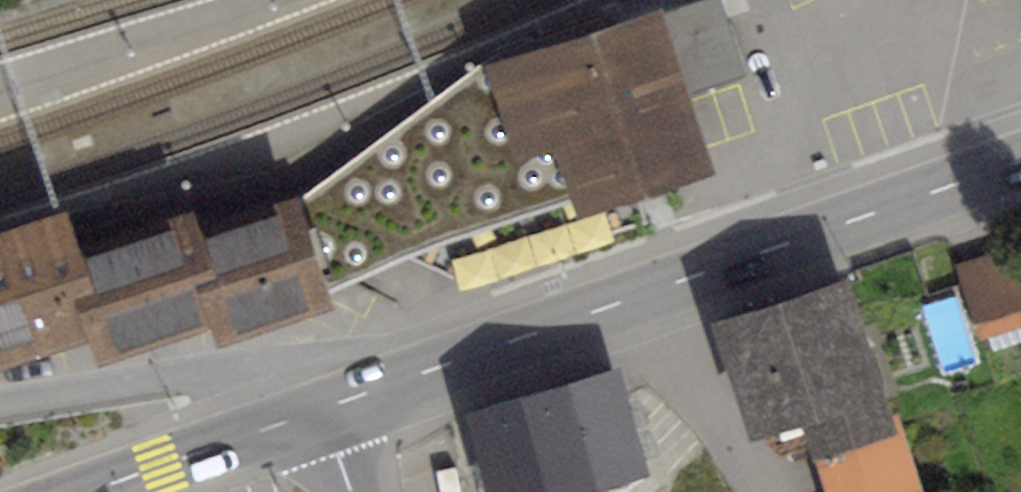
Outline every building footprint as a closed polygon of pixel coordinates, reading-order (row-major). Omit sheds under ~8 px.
[(485,63),(484,59),(299,195),(333,286),(386,266),(408,257),(468,284),(650,224),(642,199),(719,174),(693,94),(748,76),(723,0),(695,0),(665,10),(664,5),(485,63)] [(333,286),(299,195),(201,230),(193,207),(80,246),(96,293),(77,300),(89,334),(100,365),(210,327),(218,349),(338,307),(333,286)] [(80,246),(66,206),(0,229),(0,364),(89,334),(77,300),(96,293),(80,246)] [(958,275),(981,346),(1020,333),(1020,258),(1020,255),(958,275)] [(838,284),(692,326),(725,439),(777,424),(786,455),(809,449),(880,428),(838,284)] [(452,413),(471,491),(602,491),(641,483),(615,374),(452,413)] [(809,449),(821,491),(898,491),(880,428),(809,449)]
